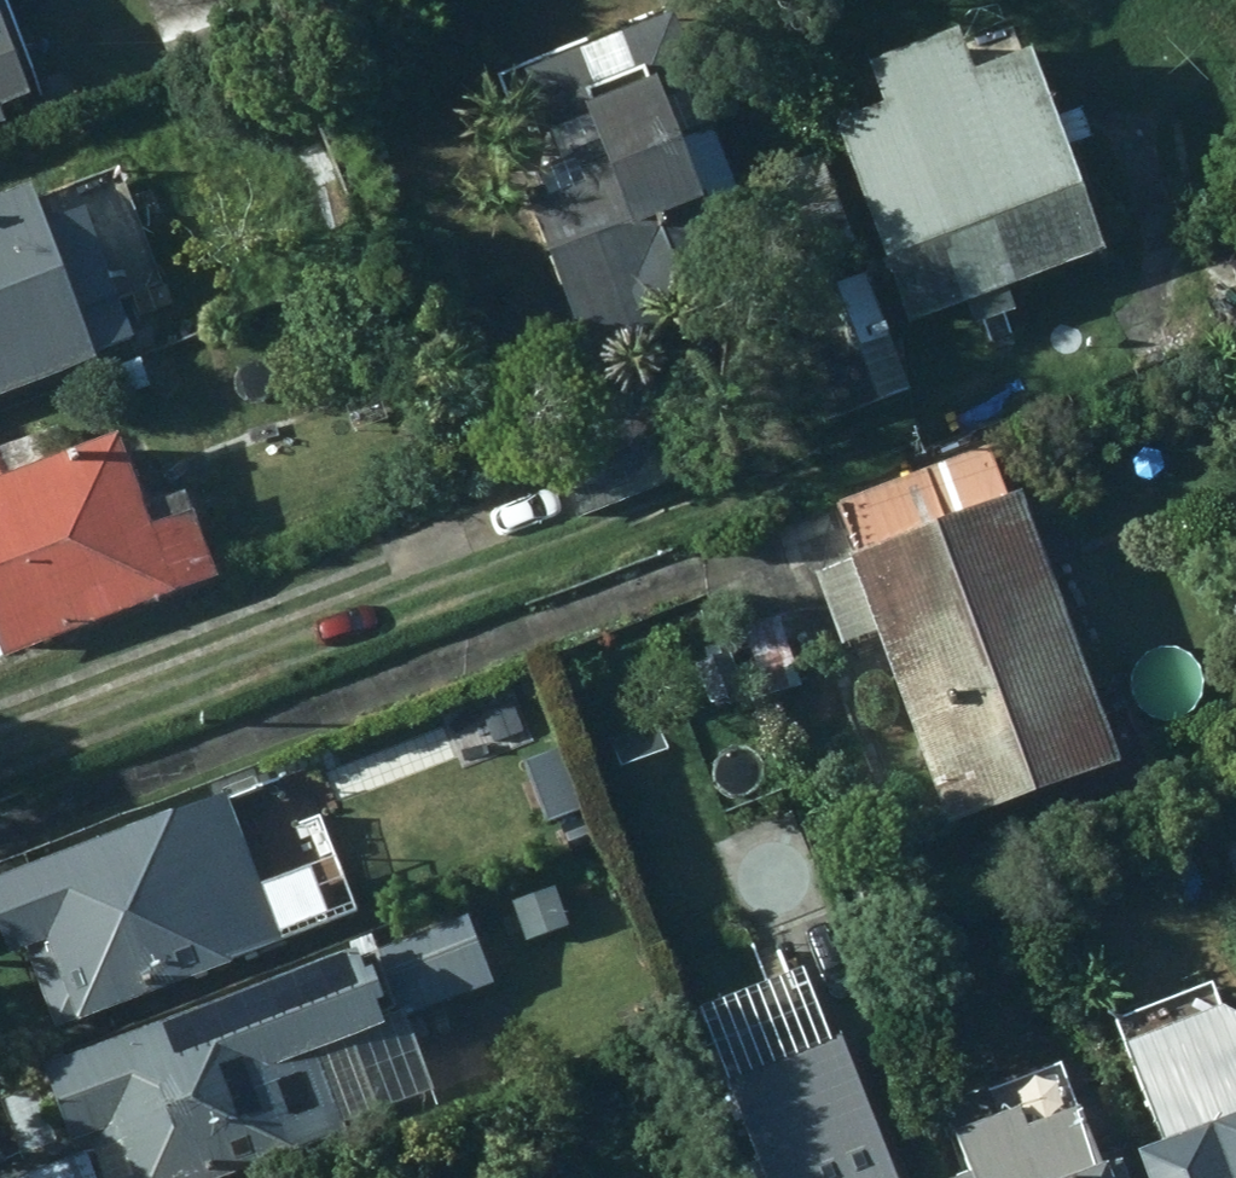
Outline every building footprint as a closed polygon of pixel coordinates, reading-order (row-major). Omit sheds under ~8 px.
[(538,177),(592,351),(753,286),(717,196),(746,184),(675,4),(507,73),(527,123),(519,175),(538,177)] [(16,120),(8,99),(42,87),(12,6),(0,11),(0,126),(16,120)] [(850,111),(918,316),(973,298),(981,321),(1026,306),(1017,284),(1119,250),(1048,42),(989,62),(975,22),(885,53),(900,94),(850,111)] [(105,356),(99,347),(141,332),(96,206),(58,220),(43,180),(0,196),(0,395),(105,356)] [(916,388),(870,274),(797,300),(845,417),(916,388)] [(120,397),(155,384),(145,356),(110,369),(120,397)] [(702,475),(664,376),(609,396),(614,412),(549,436),(580,521),(702,475)] [(9,653),(227,575),(196,485),(154,500),(129,432),(76,451),(65,422),(0,445),(0,628),(9,653)] [(1132,760),(1034,488),(1013,495),(996,448),(847,503),(864,553),(825,567),(851,640),(886,627),(957,823),(1132,760)] [(235,792),(0,877),(0,900),(19,952),(33,947),(61,1026),(292,943),(235,792)] [(835,951),(818,901),(751,925),(769,975),(835,951)] [(370,944),(54,1062),(84,1140),(98,1135),(114,1177),(225,1177),(351,1131),(321,1050),(498,984),(473,917),(374,954),(370,944)] [(1154,1149),(1164,1177),(1235,1177),(1235,1002),(1138,1039),(1177,1138),(1154,1149)] [(885,1115),(856,1040),(721,1091),(754,1177),(909,1177),(885,1115)] [(967,1177),(1145,1177),(1136,1155),(1117,1162),(1095,1103),(1043,1121),(1035,1102),(1005,1114),(1001,1105),(964,1118),(985,1170),(967,1177)] [(90,1146),(15,1175),(16,1177),(102,1177),(90,1146)]
